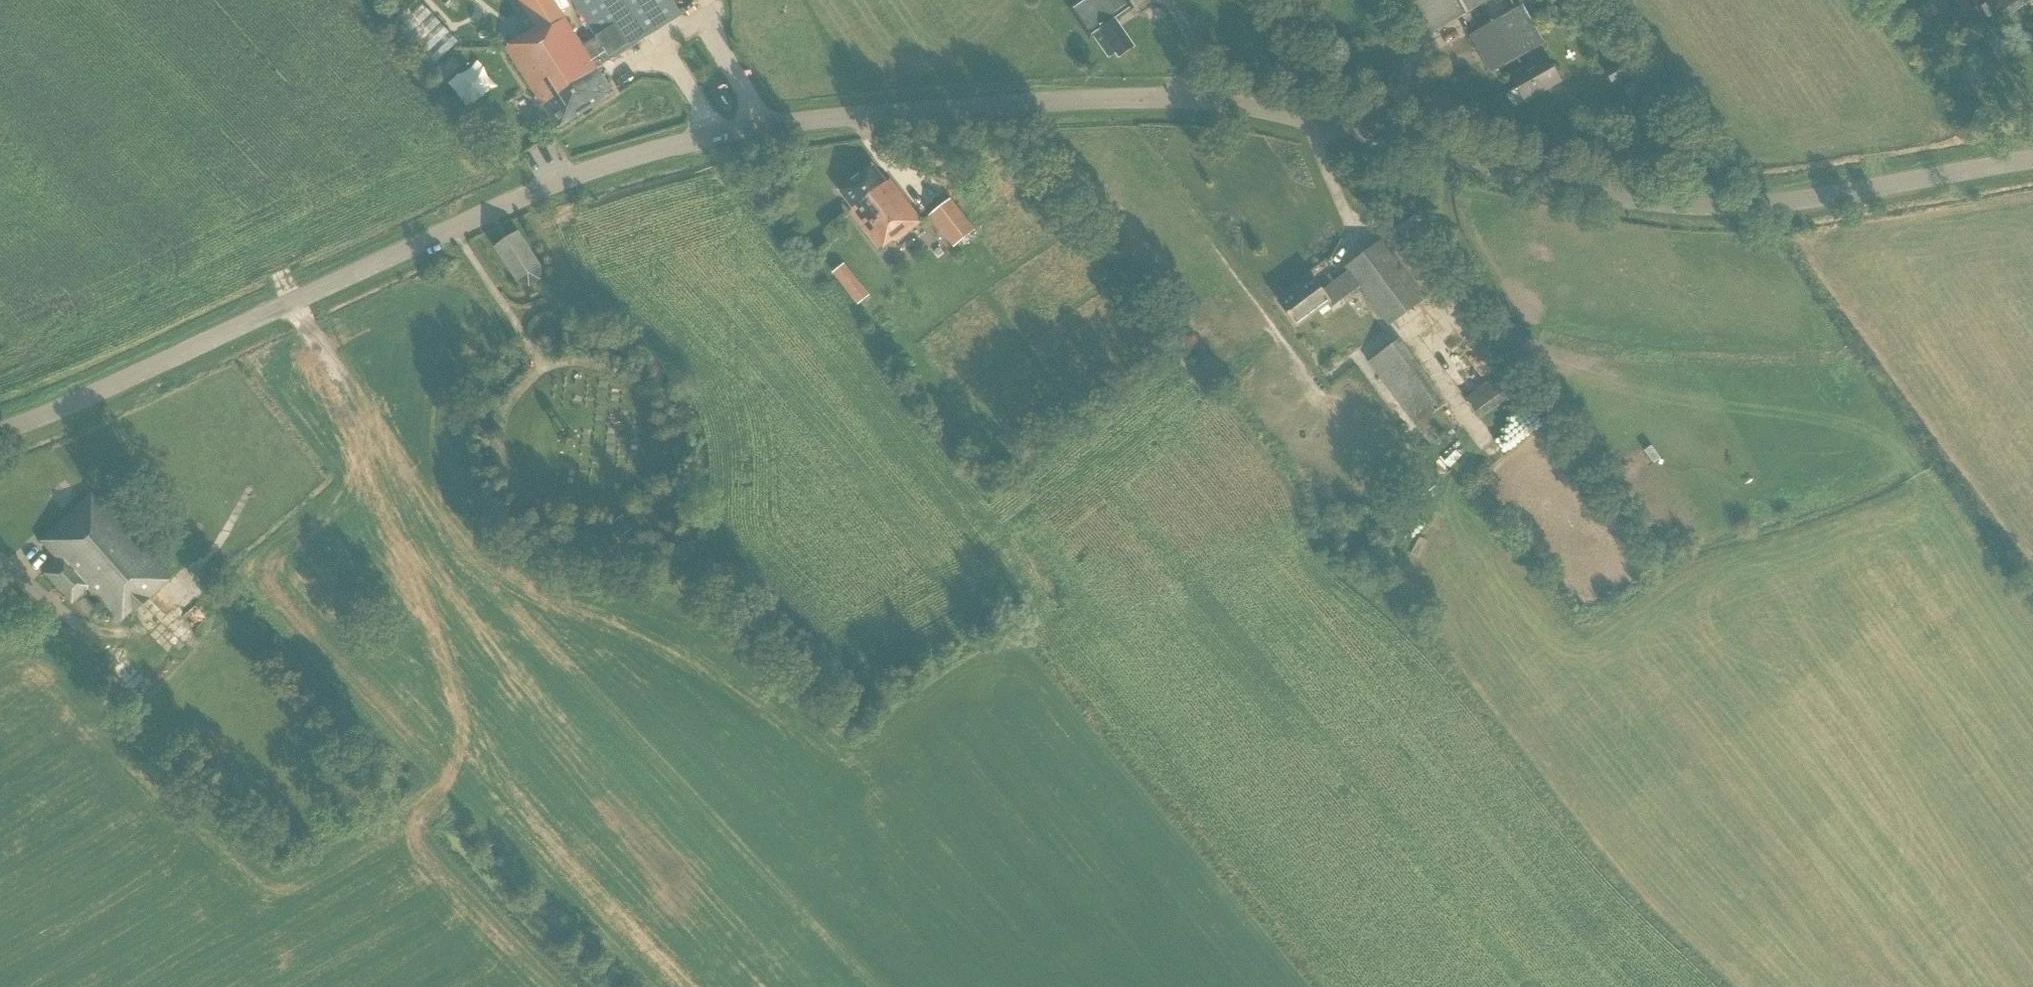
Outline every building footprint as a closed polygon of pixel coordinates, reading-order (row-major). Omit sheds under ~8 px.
[(396,0),(368,0),(379,14),(396,0)] [(681,15),(671,0),(573,0),(597,38),(583,47),(553,0),(518,0),(535,25),(519,35),(520,38),(506,48),(558,129),(613,94),(597,68),(681,15)] [(1128,0),(1080,0),(1068,8),(1090,40),(1095,37),(1109,57),(1115,52),(1119,57),(1133,47),(1116,22),(1134,9),(1128,0)] [(1431,35),(1463,17),(1473,36),(1470,38),(1491,75),(1527,55),(1532,64),(1511,77),(1525,102),(1561,81),(1546,56),(1544,58),(1538,48),(1545,44),(1523,6),(1517,10),(1511,0),(1411,0),(1431,35)] [(2031,0),(1967,0),(1973,9),(1976,7),(1989,27),(2031,0)] [(411,7),(388,30),(429,73),(452,51),(411,7)] [(1611,82),(1628,73),(1622,63),(1606,73),(1611,82)] [(886,183),(872,165),(839,191),(852,208),(849,210),(879,251),(894,240),(895,242),(915,227),(918,230),(921,228),(918,224),(921,222),(889,180),(886,183)] [(976,232),(950,199),(930,214),(956,247),(976,232)] [(540,280),(540,267),(518,232),(495,247),(517,282),(529,287),(540,280)] [(1424,297),(1381,240),(1346,267),(1349,271),(1322,291),(1311,277),(1278,301),(1297,327),(1330,302),(1333,306),(1360,285),(1389,324),(1424,297)] [(870,296),(845,266),(835,274),(859,305),(870,296)] [(1398,342),(1370,363),(1432,447),(1456,428),(1442,408),(1446,405),(1398,342)] [(1523,387),(1508,368),(1467,400),(1482,419),(1523,387)] [(168,577),(90,495),(41,541),(57,559),(43,572),(71,601),(86,588),(118,622),(130,610),(131,612),(168,577)] [(36,535),(25,542),(36,560),(47,553),(36,535)] [(161,648),(172,641),(162,625),(151,632),(161,648)]
